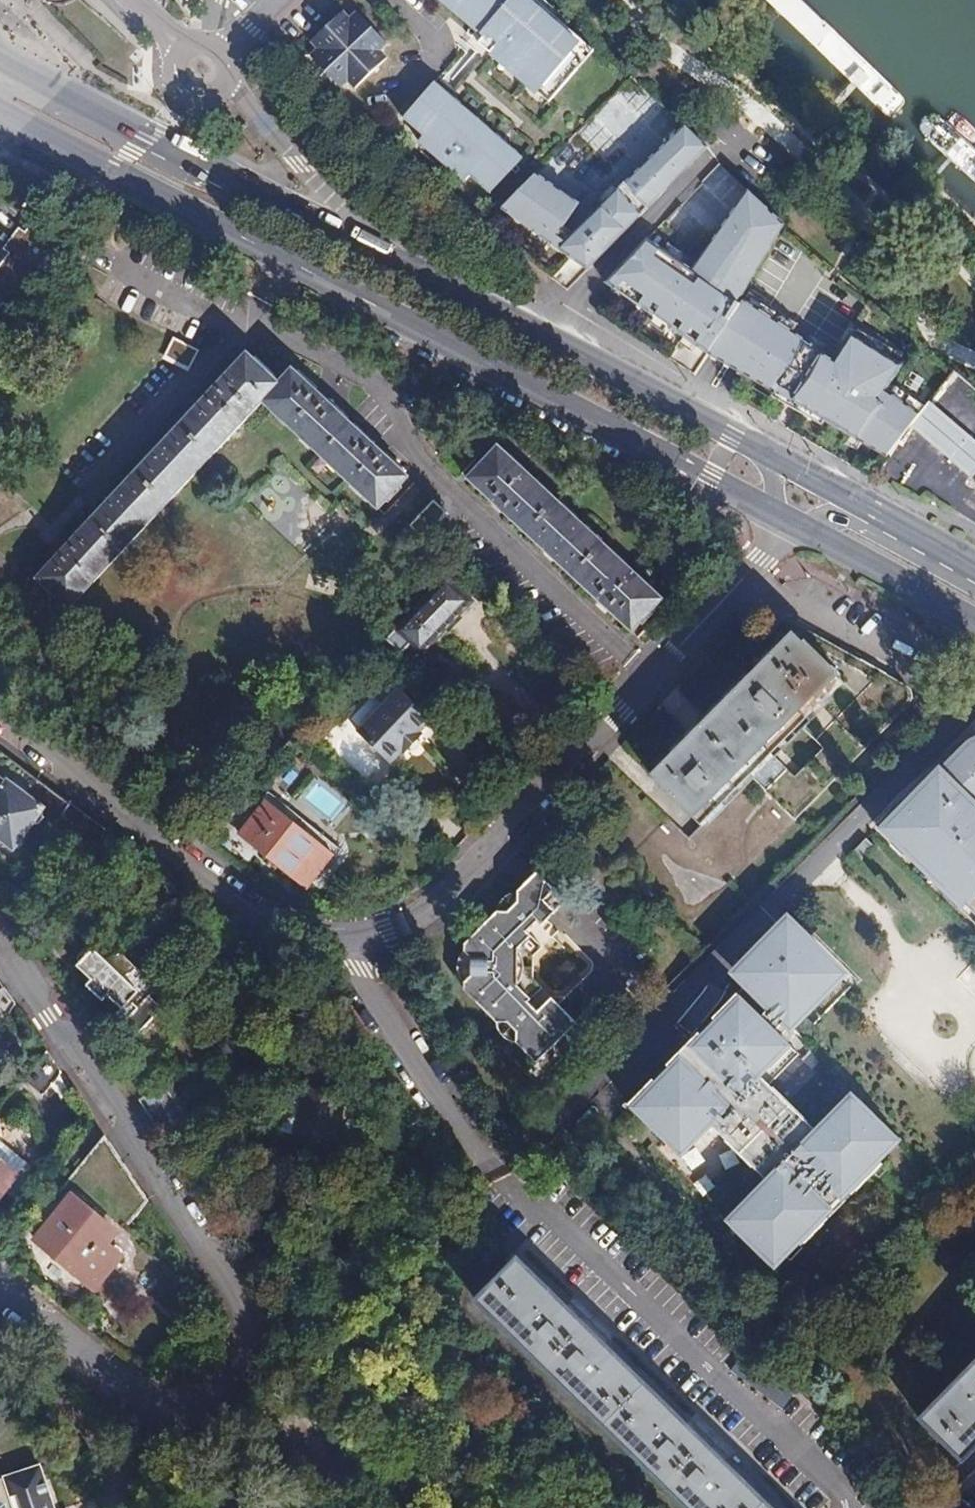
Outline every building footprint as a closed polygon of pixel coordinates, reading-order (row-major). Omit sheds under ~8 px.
[(469,15),(465,19),(483,35),(477,42),(512,73),(513,71),(548,101),(576,69),(565,59),(581,41),(534,0),(452,0),(469,15)] [(340,88),(383,40),(357,13),(350,20),(343,12),(310,44),(317,51),(309,57),(340,88)] [(355,89),(387,60),(380,52),(388,44),(383,40),(340,88),(341,89),(349,82),(355,89)] [(419,143),(455,106),(431,85),(400,117),(421,137),(416,142),(419,143)] [(517,162),(455,106),(419,143),(461,180),(466,176),(485,193),(517,162)] [(599,210),(540,172),(505,208),(588,269),(710,147),(687,125),(599,210)] [(788,223),(749,190),(697,270),(649,240),(607,284),(891,457),(911,428),(924,412),(887,390),(906,364),(858,336),(841,361),(744,300),(788,223)] [(81,238),(38,207),(0,259),(0,304),(4,299),(24,314),(81,238)] [(409,477),(289,366),(275,381),(242,350),(56,552),(33,576),(66,606),(260,398),(379,509),(409,477)] [(974,479),(974,440),(931,403),(924,412),(911,428),(974,480),(974,479)] [(661,600),(501,447),(471,479),(631,632),(661,600)] [(434,499),(412,527),(428,541),(451,512),(434,499)] [(423,658),(466,612),(463,609),(471,600),(447,578),(398,633),(423,658)] [(769,659),(651,779),(702,827),(748,779),(792,821),(906,704),(908,701),(909,695),(908,689),(904,684),(789,621),(782,620),(778,620),(775,623),(754,645),(769,659)] [(406,754),(423,737),(428,742),(440,728),(401,691),(359,734),(392,765),(404,752),(406,754)] [(963,833),(974,821),(974,748),(972,750),(967,746),(916,798),(910,791),(881,821),(892,832),(887,837),(904,854),(909,849),(929,868),(925,873),(942,890),(946,885),(967,906),(962,910),(974,923),(974,845),(963,833)] [(42,780),(31,796),(0,773),(0,836),(5,840),(9,846),(15,848),(19,850),(35,827),(43,824),(47,819),(59,827),(75,804),(42,780)] [(333,857),(266,805),(240,837),(307,890),(333,857)] [(892,832),(881,821),(876,826),(887,837),(892,832)] [(867,837),(853,851),(861,859),(875,844),(867,837)] [(909,849),(904,854),(925,873),(929,868),(909,849)] [(538,981),(538,959),(549,948),(534,932),(542,924),(546,928),(569,904),(541,875),(520,896),(522,905),(512,915),(501,912),(498,918),(468,947),(466,947),(467,992),(497,1022),(499,1025),(508,1023),(519,1033),(518,1045),(538,1065),(580,1024),(555,999),(542,1012),(532,1002),(546,989),(538,981)] [(946,885),(942,890),(962,910),(967,906),(946,885)] [(512,915),(522,905),(520,896),(518,896),(514,897),(506,902),(502,908),(501,912),(512,915)] [(786,924),(744,967),(749,972),(742,979),(748,984),(628,1105),(681,1158),(712,1127),(767,1182),(763,1186),(769,1192),(734,1227),(771,1264),(785,1250),(784,1249),(794,1239),(801,1247),(882,1164),(876,1158),(896,1138),(859,1102),(837,1123),(832,1118),(818,1132),(788,1103),(770,1086),(800,1055),(781,1037),(791,1028),(835,982),(833,980),(839,975),(786,924)] [(149,982),(118,952),(109,962),(95,949),(93,951),(86,951),(80,957),(81,964),(78,967),(92,981),(87,986),(104,1002),(109,997),(122,1010),(117,1015),(139,1036),(164,1010),(142,989),(149,982)] [(14,1003),(2,985),(0,987),(0,1021),(14,1003)] [(519,1033),(508,1023),(499,1025),(500,1028),(502,1034),(506,1038),(511,1042),(518,1045),(519,1033)] [(38,1099),(60,1072),(45,1049),(18,1082),(38,1099)] [(164,1136),(191,1108),(169,1086),(147,1110),(164,1136)] [(727,1149),(704,1167),(713,1179),(736,1160),(727,1149)] [(14,1178),(0,1166),(0,1196),(14,1178)] [(111,1230),(74,1200),(38,1243),(103,1298),(111,1289),(101,1279),(119,1255),(102,1241),(111,1230)] [(518,1258),(478,1298),(691,1507),(773,1507),(518,1258)] [(974,1444),(974,1363),(922,1417),(962,1457),(974,1444)] [(67,1500),(53,1505),(31,1446),(0,1457),(0,1507),(70,1507),(67,1500)]
